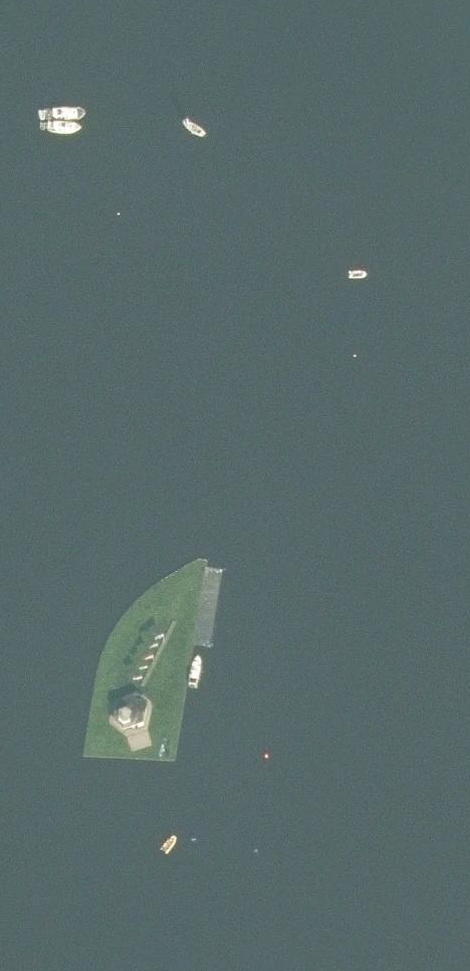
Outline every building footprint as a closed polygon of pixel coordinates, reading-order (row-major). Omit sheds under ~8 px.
[(116,724),(123,730),(129,727),(133,730),(142,727),(145,711),(137,705),(140,702),(135,697),(116,705),(114,715),(118,718),(116,724)]
